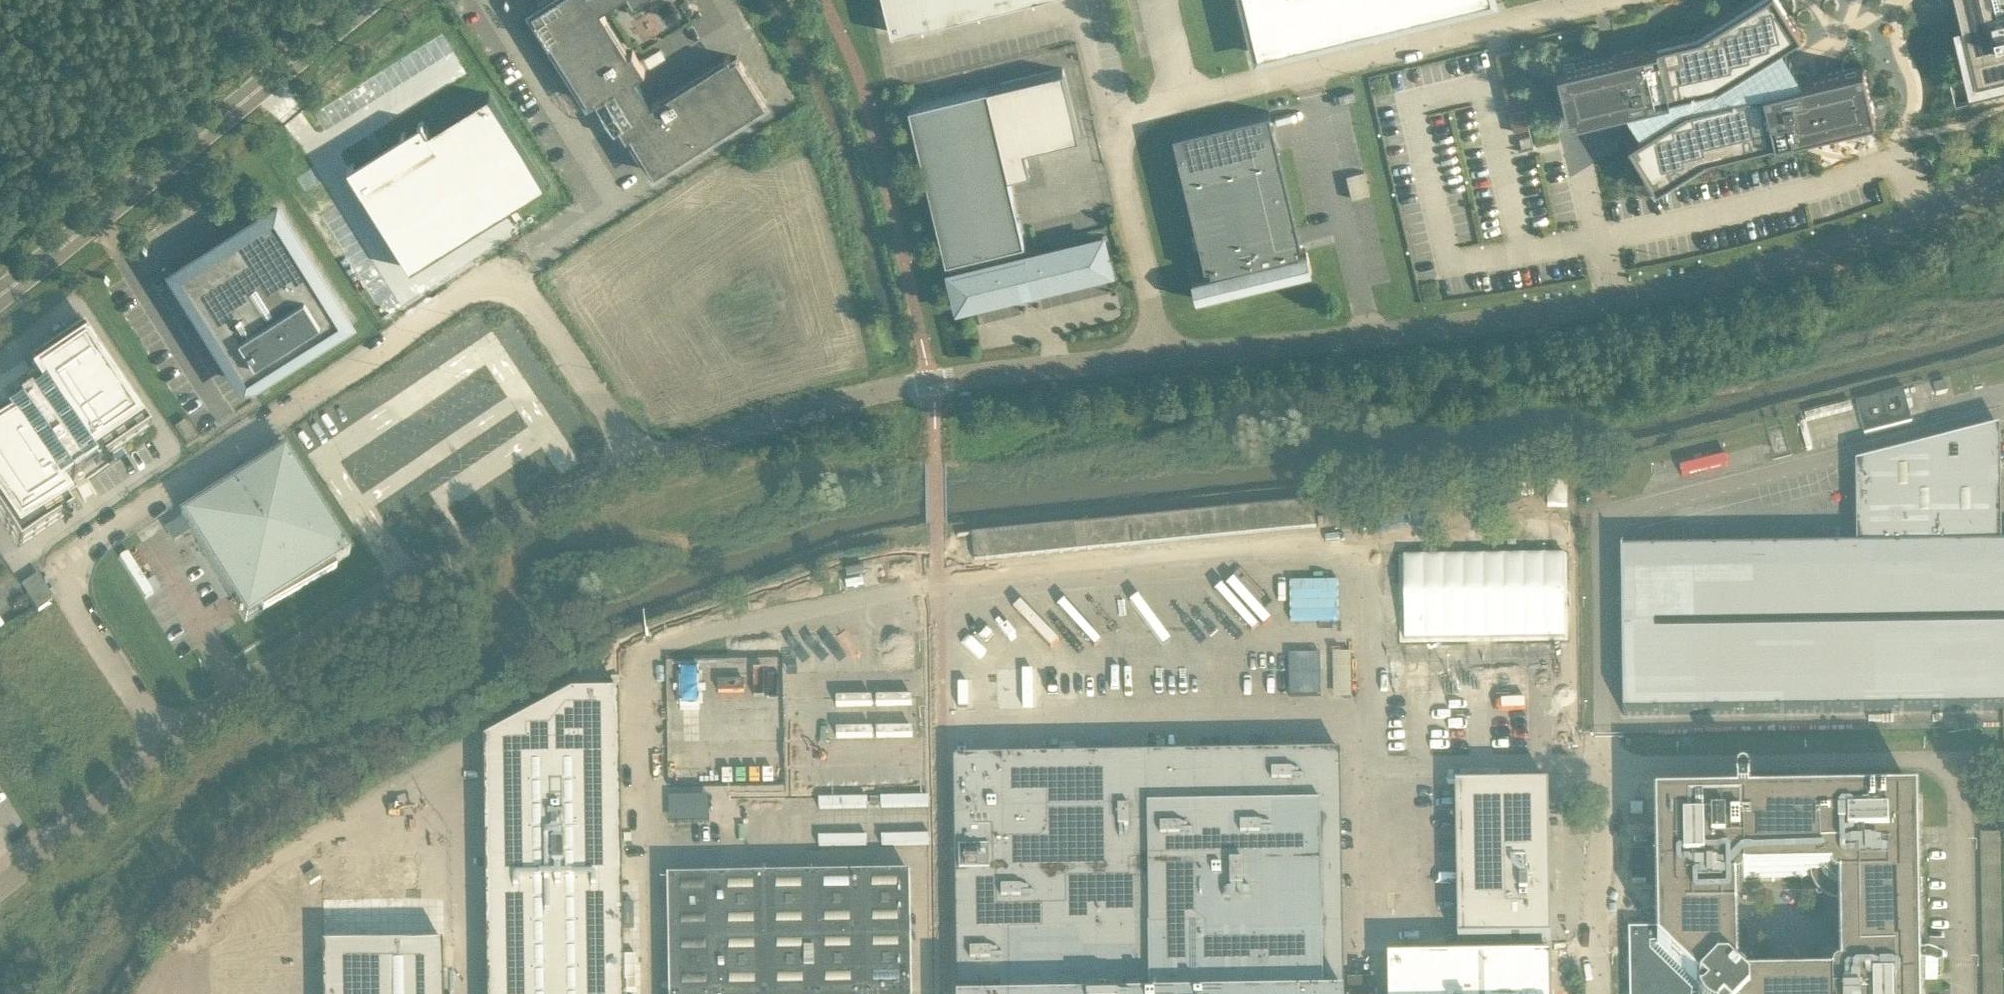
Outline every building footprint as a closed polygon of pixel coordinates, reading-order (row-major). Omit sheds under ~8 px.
[(533,10),(588,99),(594,96),(597,100),(606,93),(623,120),(619,123),(645,165),(649,162),(655,171),(766,101),(737,55),(731,58),(729,54),(652,102),(635,75),(645,69),(633,50),(629,52),(601,8),(613,0),(540,0),(539,1),(541,5),(533,10)] [(892,31),(1020,0),(884,0),(892,31)] [(1259,53),(1477,0),(1246,0),(1259,53)] [(1557,66),(1570,118),(1624,105),(1641,133),(1628,141),(1656,186),(1706,155),(1806,131),(1811,130),(1813,140),(1811,140),(1812,142),(1857,131),(1857,129),(1855,130),(1853,120),(1875,115),(1863,64),(1841,69),(1831,71),(1811,76),(1802,78),(1798,71),(1795,66),(1781,44),(1784,42),(1801,32),(1797,25),(1792,17),(1781,0),(1752,0),(1699,33),(1557,66)] [(1957,4),(1975,79),(1977,78),(1977,80),(2003,74),(2003,0),(1956,0),(1957,4)] [(977,87),(1032,75),(1030,67),(1047,64),(1045,56),(974,71),(977,87)] [(1063,68),(909,105),(946,259),(948,259),(951,271),(949,271),(950,273),(958,306),(1023,290),(1022,287),(1030,284),(1031,288),(1111,269),(1111,268),(1110,268),(1109,265),(1110,264),(1103,234),(1027,252),(1009,175),(1030,170),(1025,148),(1079,135),(1063,68)] [(422,119),(347,165),(411,268),(547,183),(490,91),(429,129),(422,119)] [(1269,110),(1173,133),(1207,274),(1192,277),(1197,298),(1312,270),(1307,250),(1303,250),(1298,229),(1279,150),(1269,110)] [(1352,197),(1370,193),(1364,170),(1347,174),(1352,197)] [(183,278),(247,380),(248,381),(347,318),(278,206),(233,234),(246,254),(183,278)] [(0,417),(0,519),(19,548),(73,513),(58,491),(71,482),(73,484),(83,477),(82,475),(95,466),(96,468),(150,432),(83,332),(29,368),(44,390),(31,399),(24,389),(14,396),(20,406),(7,415),(6,413),(0,417)] [(1946,383),(1934,386),(1937,396),(1948,393),(1946,383)] [(1865,435),(1912,423),(1904,390),(1856,402),(1865,435)] [(1621,552),(1623,716),(2003,710),(2003,547),(2001,547),(2000,430),(1856,466),(1857,549),(1621,552)] [(336,572),(333,567),(349,557),(284,454),(180,519),(230,598),(233,596),(237,602),(234,603),(240,611),(242,610),(247,616),(260,608),(262,613),(336,572)] [(1314,502),(972,535),(974,562),(1317,528),(1315,509),(1314,502)] [(1337,698),(1355,697),(1353,652),(1335,652),(1337,698)] [(1322,653),(1292,654),(1292,696),(1323,695),(1322,653)] [(485,745),(489,993),(625,993),(621,696),(573,697),(485,745)] [(958,993),(1344,993),(1344,990),(1323,990),(1320,812),(1341,812),(1340,756),(954,762),(958,993)] [(1920,981),(1937,980),(1937,968),(1920,969),(1917,801),(1916,801),(1916,800),(1749,803),(1749,786),(1737,786),(1737,803),(1656,804),(1655,804),(1655,805),(1655,806),(1656,883),(1656,892),(1657,931),(1628,931),(1629,993),(1920,993),(1920,981)] [(1455,789),(1458,943),(1551,941),(1551,909),(1542,909),(1542,896),(1550,895),(1549,787),(1455,789)] [(1985,945),(2003,945),(2003,916),(2002,833),(1982,834),(1985,945)] [(1646,853),(1631,854),(1632,884),(1646,884),(1646,853)] [(443,858),(323,860),(323,893),(297,894),(298,931),(226,932),(214,942),(215,989),(203,989),(203,993),(445,993),(443,858)] [(670,993),(912,993),(910,877),(668,881),(670,993)] [(1551,958),(1387,961),(1388,993),(1552,993),(1551,958)]
